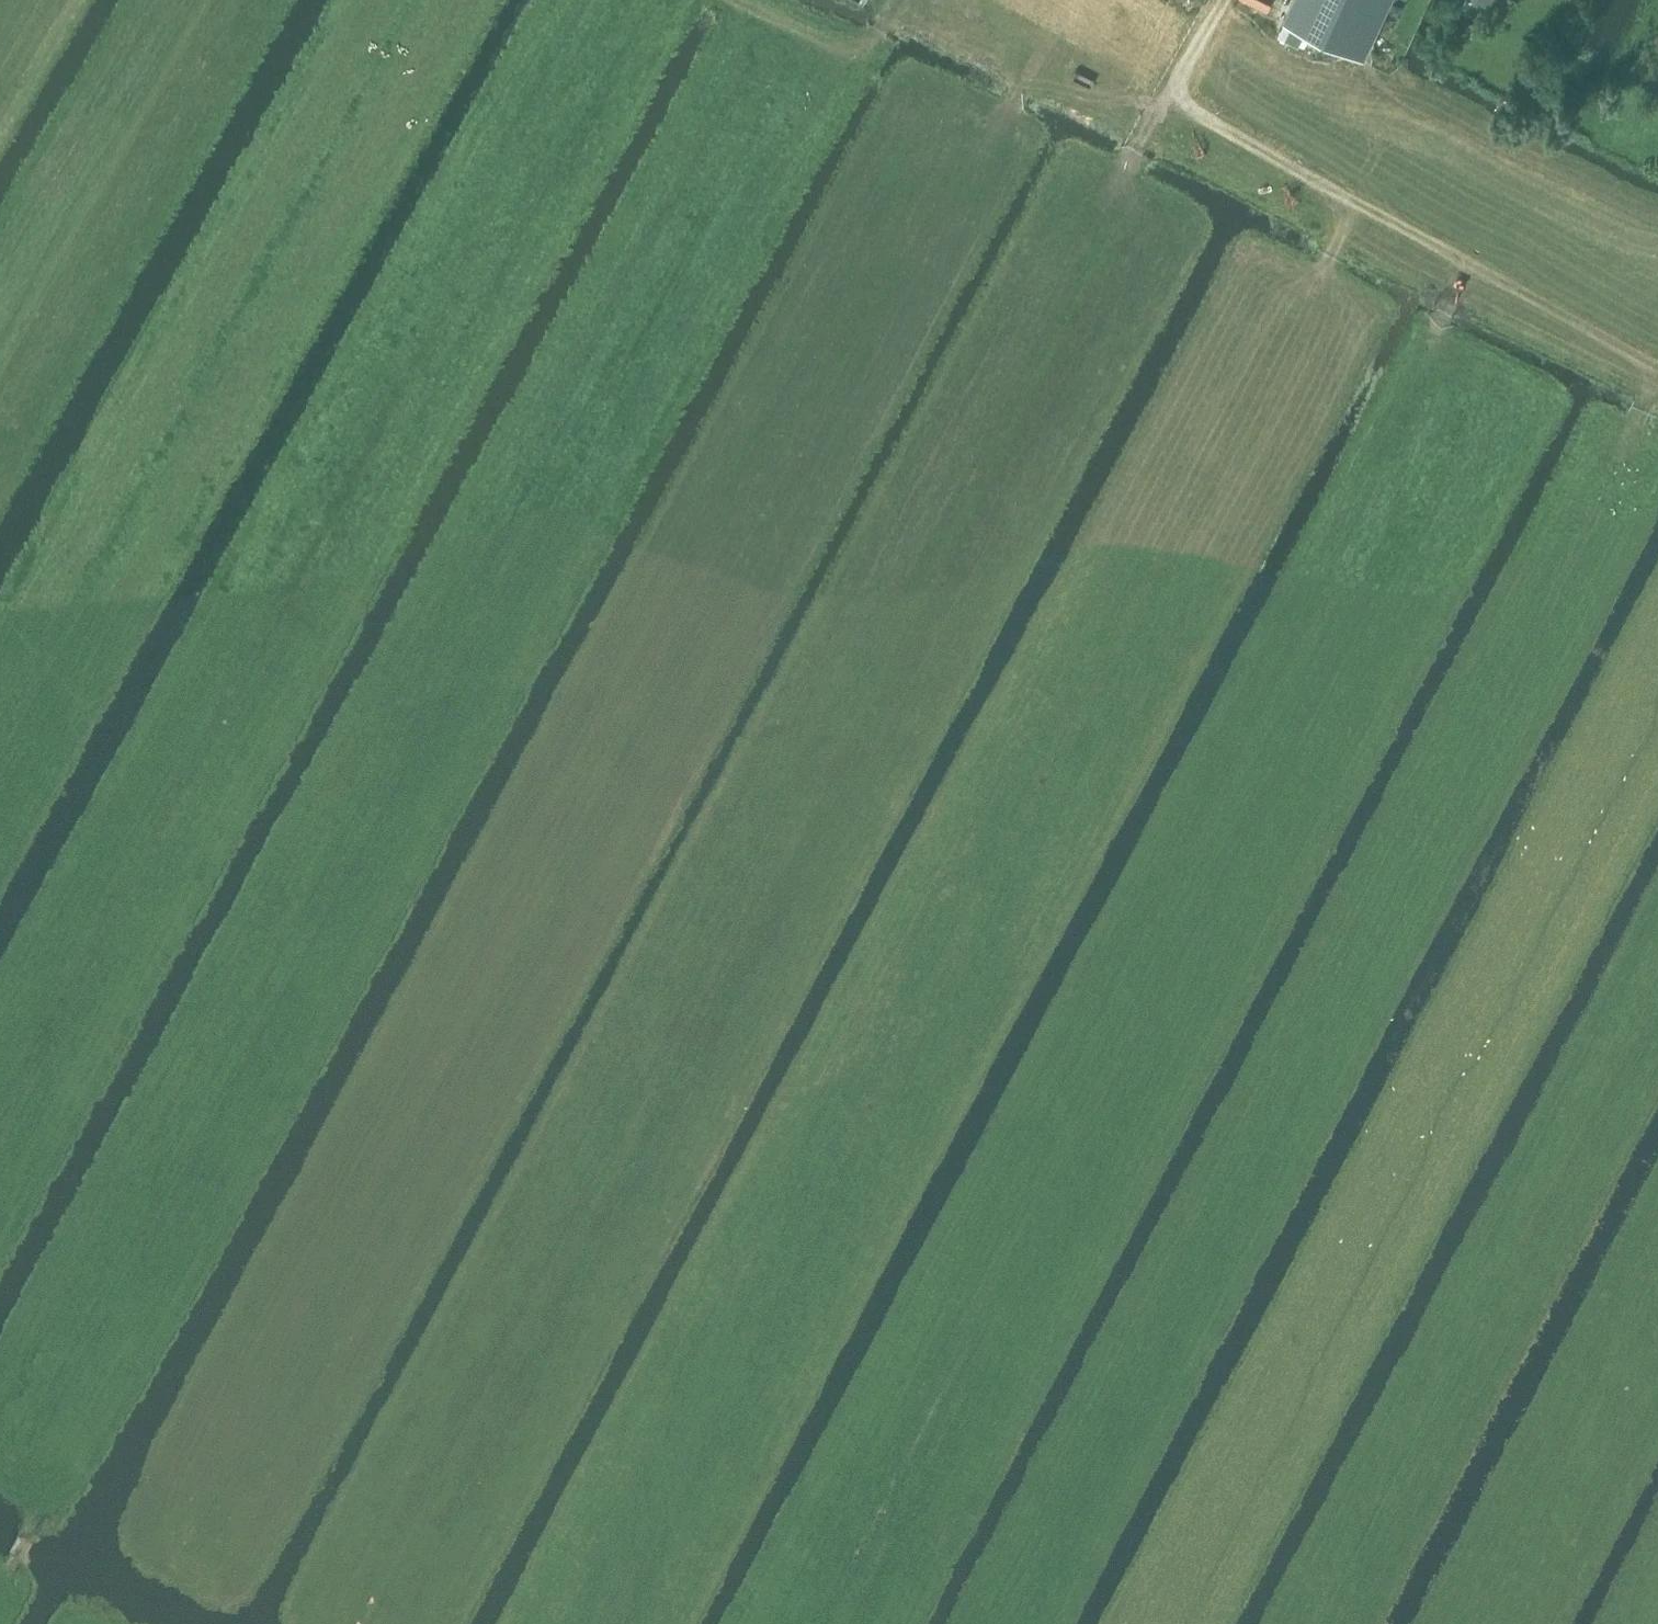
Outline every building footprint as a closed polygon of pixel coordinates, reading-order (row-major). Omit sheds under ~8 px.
[(1284,19),(1362,55),(1389,0),(1293,0),(1284,19)]
